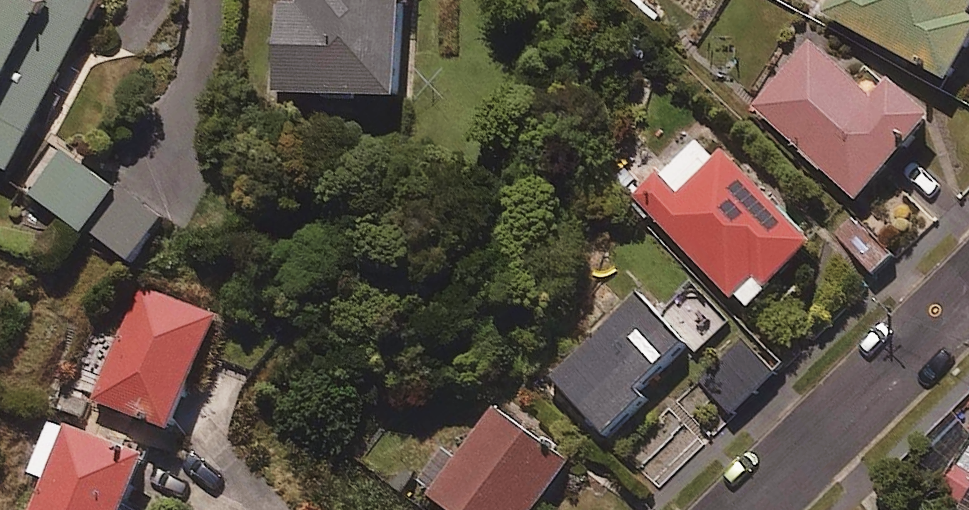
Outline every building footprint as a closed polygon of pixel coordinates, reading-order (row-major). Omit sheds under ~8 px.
[(95,0),(0,0),(0,162),(9,167),(95,0)] [(272,85),(400,89),(403,0),(275,0),(272,85)] [(819,8),(952,73),(968,37),(968,0),(823,0),(819,8)] [(874,90),(810,35),(753,101),(859,193),(932,109),(890,72),(874,90)] [(716,157),(694,134),(633,194),(744,306),(814,236),(726,147),(716,157)] [(116,181),(63,144),(30,192),(82,228),(116,181)] [(162,215),(130,194),(100,240),(132,261),(162,215)] [(730,322),(694,282),(667,305),(703,345),(730,322)] [(213,315),(139,285),(95,392),(170,422),(213,315)] [(693,343),(638,286),(550,372),(611,434),(649,397),(643,392),(693,343)] [(494,401),(430,493),(454,509),(531,509),(570,455),(494,401)] [(47,416),(27,470),(40,475),(27,509),(120,509),(142,451),(47,416)] [(955,455),(937,485),(963,501),(968,492),(968,463),(955,455)]
